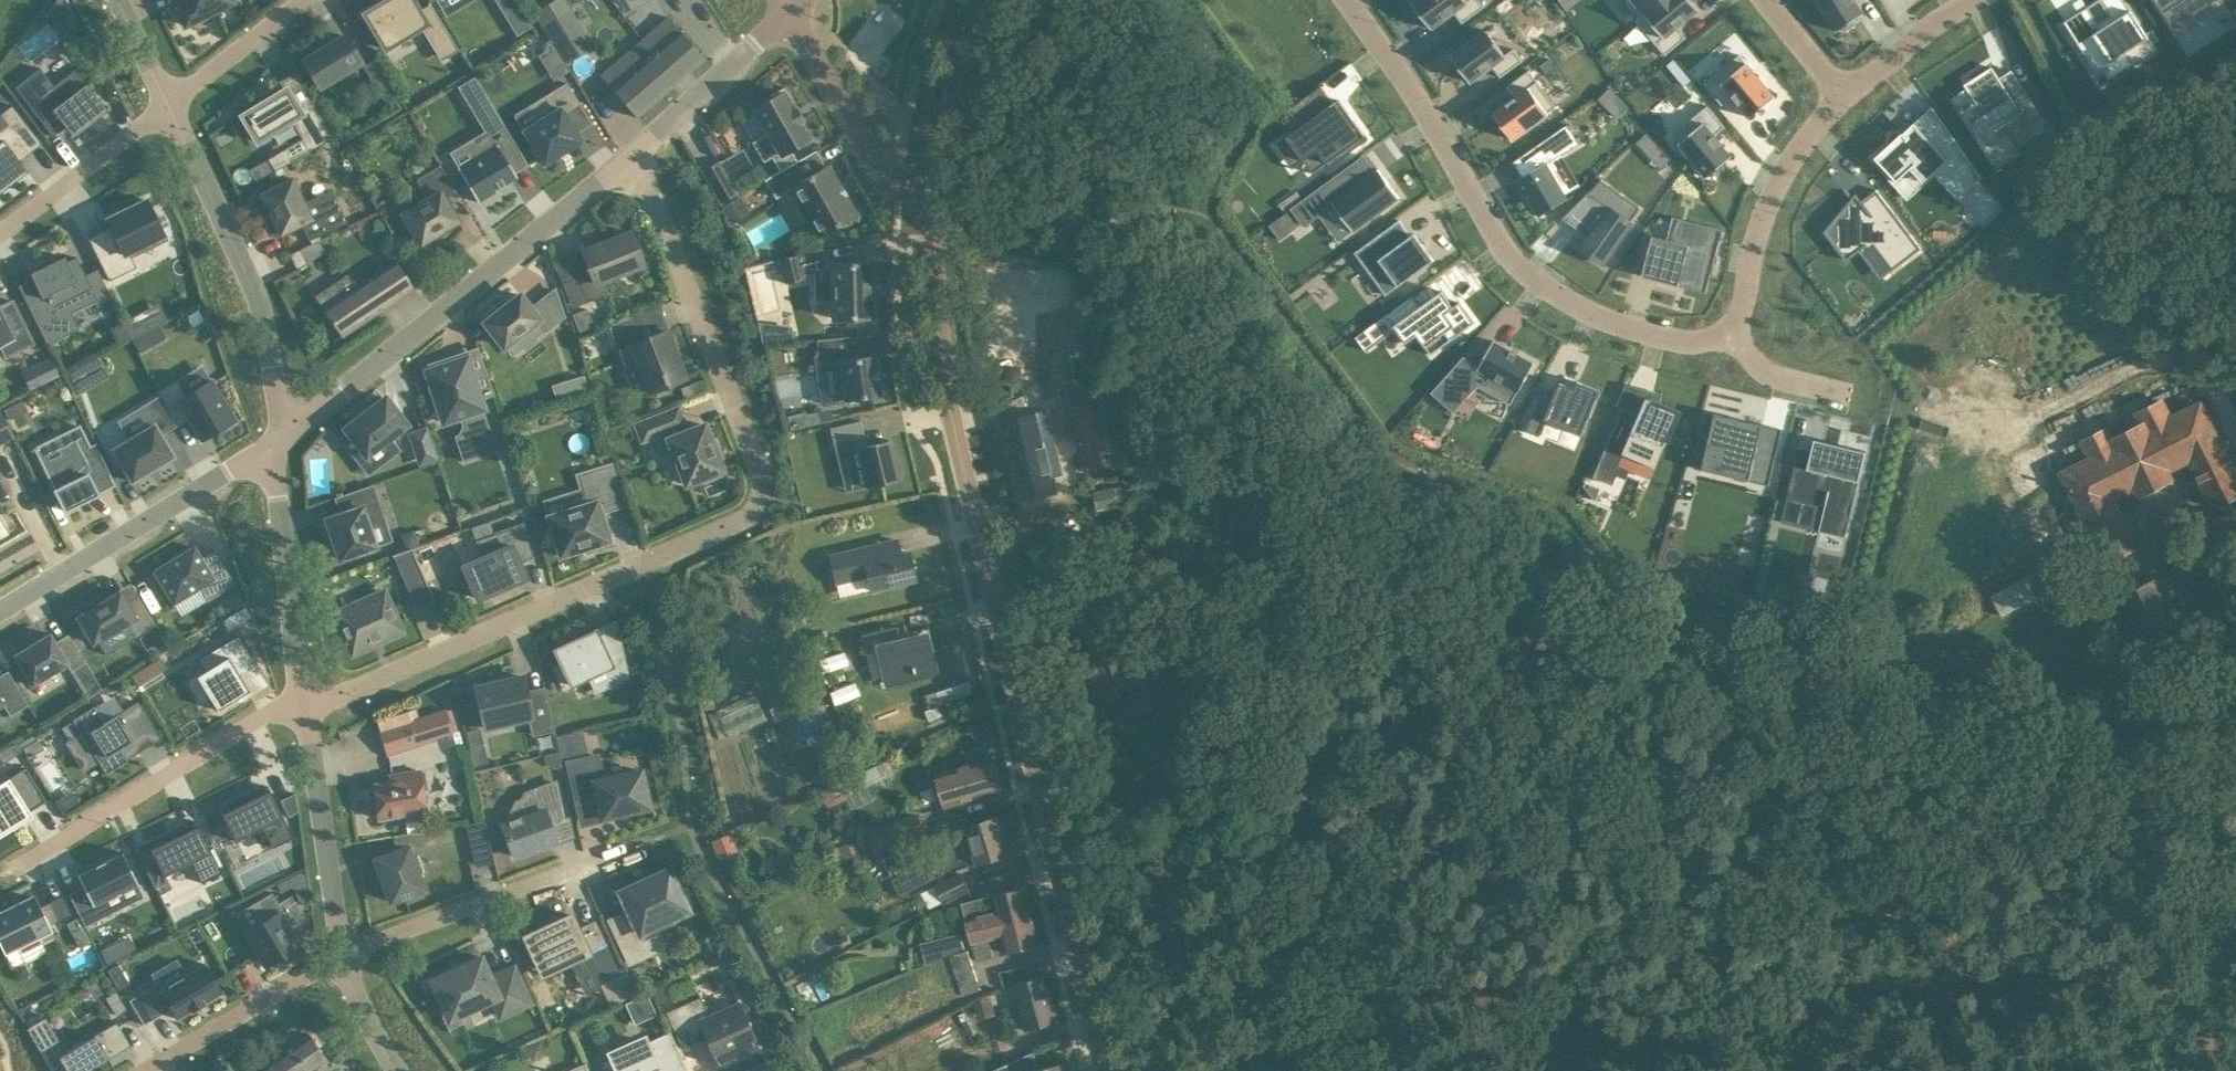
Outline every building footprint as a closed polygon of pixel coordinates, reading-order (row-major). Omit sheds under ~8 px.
[(47,12),(65,36),(80,24),(70,3),(67,6),(63,1),(64,0),(56,0),(47,12)] [(182,7),(178,9),(185,24),(193,20),(195,23),(207,17),(206,14),(233,1),(232,0),(178,0),(182,7)] [(364,13),(386,48),(388,47),(387,45),(421,24),(428,36),(432,34),(446,57),(459,49),(430,1),(428,2),(429,4),(419,10),(414,0),(385,0),(364,13)] [(565,11),(558,0),(555,0),(535,12),(567,62),(593,46),(570,8),(565,11)] [(1413,2),(1432,28),(1455,12),(1463,23),(1485,6),(1481,0),(1418,0),(1414,2),(1413,2)] [(1567,10),(1578,0),(1560,0),(1567,10)] [(1640,16),(1641,17),(1661,0),(1627,0),(1640,16)] [(1636,19),(1657,44),(1665,55),(1687,37),(1678,26),(1700,8),(1693,0),(1661,0),(1641,17),(1640,16),(1636,19)] [(1837,30),(1843,27),(1845,31),(1855,24),(1852,21),(1864,13),(1856,0),(1817,0),(1837,30)] [(2078,43),(2096,71),(2102,68),(2124,53),(2131,64),(2156,49),(2124,0),(2100,0),(2113,20),(2078,43)] [(2173,27),(2192,14),(2189,9),(2185,3),(2190,0),(2156,0),(2173,27)] [(531,26),(521,9),(507,18),(517,35),(531,26)] [(705,57),(690,41),(669,16),(643,38),(679,80),(705,57)] [(1488,29),(1452,56),(1471,82),(1493,66),(1501,77),(1523,60),(1514,48),(1506,54),(1488,29)] [(305,59),(321,86),(361,61),(345,35),(305,59)] [(612,88),(622,100),(636,116),(679,80),(643,38),(617,60),(629,74),(612,88)] [(554,45),(538,55),(549,71),(564,62),(554,45)] [(1740,53),(1704,83),(1722,104),(1733,96),(1750,116),(1775,96),(1740,53)] [(386,103),(399,95),(376,58),(363,65),(386,103)] [(1691,79),(1674,58),(1667,64),(1684,84),(1691,79)] [(2022,114),(2028,124),(2042,115),(2026,89),(2013,97),(1993,65),(1971,79),(1974,83),(1950,98),(1996,169),(2021,152),(2004,125),(2022,114)] [(72,121),(80,131),(108,110),(77,68),(55,85),(41,67),(16,86),(53,135),(72,121)] [(1516,97),(1494,113),(1513,139),(1557,106),(1538,80),(1530,69),(1507,86),(1516,97)] [(542,118),(523,129),(534,147),(530,149),(538,162),(542,160),(544,163),(582,140),(564,111),(579,101),(566,81),(532,102),(542,118)] [(1330,166),(1363,142),(1360,138),(1365,135),(1339,99),(1335,102),(1334,103),(1322,85),(1292,107),(1295,112),(1292,113),(1302,126),(1287,137),(1304,160),(1319,149),(1330,166)] [(767,130),(753,142),(764,161),(779,152),(780,154),(810,137),(800,121),(803,120),(795,106),(793,108),(789,102),(793,100),(785,86),(770,94),(772,97),(754,108),(767,130)] [(294,119),(312,149),(335,135),(310,94),(296,102),(287,87),(245,112),(251,121),(247,124),(258,141),(294,119)] [(1620,97),(1610,87),(1599,98),(1609,108),(1620,97)] [(475,158),(458,169),(479,202),(497,191),(497,190),(518,177),(511,166),(524,157),(484,92),(467,102),(488,135),(468,147),(475,158)] [(0,130),(0,192),(28,171),(20,160),(42,143),(12,104),(0,113),(8,124),(0,130)] [(1708,105),(1672,134),(1708,176),(1732,156),(1715,135),(1726,126),(1708,105)] [(1568,123),(1514,161),(1523,175),(1517,179),(1540,215),(1568,198),(1566,194),(1547,163),(1563,153),(1580,143),(1568,123)] [(1902,132),(1877,157),(1909,192),(1937,166),(1952,182),(1971,165),(1979,176),(1981,175),(1945,124),(1944,125),(1944,126),(1929,140),(1917,128),(1907,138),(1902,132)] [(1660,145),(1647,131),(1636,142),(1649,155),(1660,145)] [(288,162),(281,150),(268,158),(274,169),(275,169),(275,170),(288,162)] [(274,169),(268,158),(250,169),(257,179),(274,169)] [(797,160),(764,179),(764,180),(766,179),(776,196),(790,188),(799,203),(795,205),(804,220),(807,218),(817,235),(856,213),(845,194),(846,194),(839,183),(828,165),(805,178),(796,162),(798,161),(797,160)] [(719,161),(703,170),(721,202),(737,193),(719,161)] [(405,217),(401,219),(409,232),(413,230),(421,243),(459,220),(443,195),(453,188),(454,190),(455,189),(440,164),(439,165),(440,166),(418,179),(429,197),(403,213),(405,217)] [(1350,231),(1397,198),(1377,169),(1359,181),(1349,167),(1294,204),(1305,220),(1331,203),(1350,231)] [(264,195),(260,197),(266,209),(270,208),(282,233),(303,222),(311,238),(347,221),(332,190),(305,203),(293,178),(262,193),(264,195)] [(1849,199),(1824,231),(1846,260),(1873,239),(1894,267),(1919,247),(1920,249),(1921,247),(1876,188),(1875,190),(1875,191),(1855,206),(1849,199)] [(1302,196),(1298,190),(1279,204),(1284,209),(1302,196)] [(1589,192),(1563,218),(1589,237),(1582,248),(1604,263),(1632,223),(1589,192)] [(722,205),(732,222),(749,213),(739,195),(722,205)] [(111,225),(88,236),(110,280),(136,267),(127,247),(162,229),(147,199),(107,218),(111,225)] [(1288,212),(1270,225),(1280,239),(1298,226),(1288,212)] [(1410,233),(1400,219),(1355,252),(1386,295),(1434,260),(1414,231),(1410,233)] [(1654,235),(1643,275),(1686,287),(1706,292),(1722,234),(1690,226),(1686,239),(1669,234),(1668,239),(1654,235)] [(591,270),(578,275),(562,282),(572,306),(605,293),(600,281),(643,264),(641,258),(647,253),(632,235),(630,231),(613,238),(605,227),(604,228),(607,232),(583,251),(591,270)] [(299,246),(306,259),(324,249),(317,236),(299,246)] [(752,247),(741,253),(748,264),(758,258),(752,247)] [(300,248),(290,253),(297,268),(307,263),(300,248)] [(780,258),(786,283),(804,278),(803,275),(814,272),(815,300),(833,299),(833,317),(851,317),(851,318),(853,318),(853,321),(864,320),(864,318),(865,318),(865,316),(871,316),(871,296),(872,296),(872,295),(867,295),(867,284),(872,284),(872,282),(870,282),(870,263),(831,264),(832,265),(826,265),(825,263),(826,263),(823,248),(780,258)] [(65,256),(31,272),(33,278),(19,285),(48,344),(80,328),(72,311),(98,299),(77,256),(68,261),(65,256)] [(315,295),(342,336),(415,287),(396,259),(356,286),(348,274),(315,295)] [(991,328),(989,328),(990,353),(992,353),(992,349),(1034,348),(1034,326),(1025,326),(1024,307),(1073,306),(1072,276),(1064,276),(1064,271),(983,273),(983,275),(984,275),(984,274),(1000,273),(1000,292),(995,292),(996,306),(991,306),(991,328)] [(520,294),(485,321),(491,328),(488,331),(496,340),(498,338),(504,345),(537,319),(545,330),(564,316),(555,289),(531,308),(520,294)] [(1455,305),(1443,289),(1421,305),(1415,297),(1413,294),(1390,311),(1398,322),(1392,326),(1405,343),(1418,334),(1432,354),(1476,321),(1461,301),(1455,305)] [(0,343),(6,354),(33,341),(15,305),(4,311),(2,306),(0,306),(0,344),(0,343)] [(123,320),(125,325),(132,337),(150,328),(141,311),(123,320)] [(641,392),(664,383),(685,375),(667,330),(644,339),(634,314),(608,324),(624,366),(623,367),(631,388),(639,388),(641,392)] [(757,321),(757,337),(789,338),(790,322),(757,321)] [(148,347),(140,333),(132,338),(140,352),(148,347)] [(817,339),(818,349),(816,349),(818,364),(832,362),(838,400),(881,394),(880,392),(878,378),(877,370),(874,356),(875,356),(875,354),(853,358),(850,336),(817,339)] [(1534,365),(1491,340),(1476,368),(1462,356),(1429,393),(1451,414),(1475,386),(1509,405),(1516,392),(1518,393),(1534,365)] [(446,406),(451,423),(460,420),(462,425),(458,433),(455,434),(463,460),(495,450),(481,408),(483,408),(467,357),(452,362),(450,357),(430,364),(431,369),(427,370),(440,408),(446,406)] [(43,365),(50,379),(61,374),(54,360),(43,365)] [(1016,384),(1022,380),(1023,373),(1019,367),(1012,365),(1006,369),(1005,377),(1009,383),(1016,384)] [(90,386),(80,367),(65,375),(75,394),(90,386)] [(585,373),(568,378),(573,395),(590,390),(585,373)] [(177,379),(159,390),(176,426),(189,418),(202,439),(235,419),(211,379),(186,394),(177,379)] [(701,379),(691,384),(694,392),(705,387),(701,379)] [(1581,433),(1601,389),(1580,379),(1576,388),(1565,383),(1566,382),(1561,380),(1557,390),(1545,385),(1526,428),(1539,433),(1547,417),(1581,433)] [(1065,392),(1070,411),(1068,411),(1075,441),(1115,431),(1104,383),(1065,392)] [(161,434),(176,426),(159,390),(158,390),(160,394),(142,405),(153,424),(113,448),(132,480),(148,471),(148,472),(159,465),(158,465),(174,455),(161,434)] [(366,454),(400,428),(406,423),(386,397),(346,427),(366,454)] [(1656,465),(1679,410),(1646,397),(1640,413),(1623,406),(1594,476),(1614,484),(1620,470),(1626,455),(1641,461),(1643,458),(1656,463),(1655,465),(1656,465)] [(2061,472),(2106,561),(2137,545),(2113,498),(2135,487),(2139,495),(2173,478),(2169,470),(2190,459),(2214,506),(2235,495),(2235,472),(2201,402),(2171,417),(2163,400),(2137,413),(2138,414),(2132,418),(2136,426),(2113,438),(2108,428),(2082,440),(2091,457),(2061,472)] [(690,429),(680,403),(633,422),(641,443),(661,435),(674,467),(676,466),(683,484),(702,477),(704,483),(723,475),(721,470),(722,469),(704,424),(690,429)] [(2,411),(0,412),(0,442),(14,435),(2,411)] [(790,428),(809,424),(822,420),(820,411),(807,414),(806,411),(787,415),(790,428)] [(1047,411),(1026,416),(1004,421),(1014,462),(1056,452),(1047,411)] [(1702,436),(1694,468),(1734,477),(1735,471),(1752,475),(1754,467),(1773,472),(1777,455),(1775,455),(1758,451),(1762,434),(1739,428),(1740,421),(1717,415),(1711,439),(1704,437),(1702,436)] [(867,445),(860,419),(830,427),(834,443),(848,440),(851,453),(858,452),(867,486),(869,485),(897,478),(900,478),(898,473),(901,472),(898,460),(895,461),(890,439),(888,440),(867,445)] [(45,469),(66,511),(99,495),(94,485),(112,477),(96,444),(91,446),(81,427),(60,437),(70,456),(45,469)] [(420,464),(437,459),(426,427),(409,433),(420,464)] [(1115,431),(1075,441),(1080,460),(1120,451),(1115,431)] [(1846,536),(1867,450),(1826,441),(1823,454),(1799,448),(1787,498),(1813,504),(1817,487),(1829,490),(1820,530),(1846,536)] [(1056,452),(1014,462),(1022,498),(1056,491),(1052,474),(1061,472),(1056,452)] [(548,515),(551,526),(547,527),(552,545),(557,544),(560,555),(609,540),(600,511),(623,503),(611,464),(592,470),(596,481),(582,485),(587,503),(548,515)] [(1586,481),(1584,485),(1595,499),(1596,500),(1601,487),(1586,481)] [(385,519),(373,486),(372,483),(335,496),(341,513),(326,518),(334,540),(330,541),(335,555),(339,554),(340,558),(376,545),(369,524),(385,519)] [(1116,485),(1093,490),(1098,512),(1122,507),(1121,502),(1132,500),(1128,485),(1117,488),(1116,485)] [(462,562),(469,577),(478,598),(508,584),(523,578),(526,577),(525,574),(519,562),(519,560),(532,555),(533,557),(534,557),(523,521),(522,522),(523,524),(494,532),(490,520),(471,527),(475,537),(475,538),(476,540),(479,538),(485,552),(462,562)] [(414,528),(401,533),(406,549),(420,544),(414,528)] [(1029,554),(1046,581),(1082,558),(1065,531),(1029,554)] [(1735,573),(1751,577),(1761,536),(1760,536),(1759,541),(1745,538),(1737,568),(1743,569),(1742,574),(1736,573),(1736,572),(1735,572),(1735,573)] [(834,582),(852,578),(867,574),(871,589),(914,578),(908,551),(881,558),(878,544),(828,555),(834,582)] [(155,570),(174,602),(200,587),(208,600),(235,584),(215,549),(201,557),(194,546),(155,570)] [(413,547),(393,554),(417,607),(435,599),(413,547)] [(2064,582),(2054,563),(1991,595),(2002,615),(2064,582)] [(2120,589),(2132,620),(2162,608),(2150,577),(2120,589)] [(136,617),(120,590),(94,606),(92,603),(79,610),(81,614),(78,616),(93,642),(136,617)] [(384,590),(336,612),(345,633),(347,649),(351,648),(353,652),(402,631),(384,590)] [(222,620),(228,630),(243,620),(237,611),(222,620)] [(896,625),(874,630),(860,634),(865,652),(881,648),(888,678),(913,672),(915,671),(914,665),(928,662),(922,637),(900,643),(896,625)] [(564,687),(587,676),(594,691),(627,676),(618,639),(603,646),(596,630),(555,649),(562,664),(555,667),(564,687)] [(55,641),(50,633),(14,654),(32,685),(67,664),(71,671),(86,662),(69,633),(55,641)] [(255,664),(237,635),(208,653),(215,664),(188,681),(201,702),(210,696),(218,709),(250,690),(240,673),(255,664)] [(3,703),(10,715),(28,704),(8,670),(0,674),(0,704),(3,703)] [(138,685),(143,681),(137,671),(131,674),(138,685)] [(523,675),(475,686),(485,727),(531,716),(534,732),(554,728),(545,688),(527,693),(523,675)] [(102,688),(96,677),(81,686),(88,697),(102,688)] [(550,682),(553,690),(561,687),(557,679),(550,682)] [(765,698),(775,720),(801,709),(790,686),(765,698)] [(743,714),(739,704),(722,711),(729,730),(754,721),(750,711),(743,714)] [(94,705),(73,719),(106,773),(128,759),(120,747),(132,740),(116,714),(105,722),(94,705)] [(377,720),(380,730),(379,730),(387,753),(454,732),(446,707),(418,716),(415,708),(377,720)] [(478,727),(475,715),(467,717),(470,729),(478,727)] [(573,754),(569,733),(556,735),(561,757),(573,754)] [(39,738),(29,744),(24,747),(29,757),(35,753),(44,747),(39,738)] [(483,741),(469,745),(474,765),(488,762),(483,741)] [(13,756),(7,746),(0,751),(0,756),(4,762),(13,756)] [(543,754),(545,762),(554,768),(563,766),(559,751),(543,754)] [(641,769),(600,778),(598,771),(601,770),(597,754),(567,760),(577,804),(598,799),(602,816),(649,805),(641,769)] [(993,757),(971,763),(938,772),(946,804),(1001,789),(993,757)] [(828,786),(833,797),(884,773),(879,762),(828,786)] [(21,821),(18,817),(47,799),(26,765),(0,781),(0,834),(21,821)] [(378,817),(400,814),(407,813),(408,819),(428,816),(420,770),(390,775),(391,781),(373,784),(378,817)] [(526,791),(523,796),(514,799),(505,818),(506,821),(503,822),(514,854),(548,842),(542,825),(564,817),(555,781),(526,791)] [(238,795),(218,805),(236,840),(263,826),(273,847),(293,837),(268,785),(240,799),(238,795)] [(295,792),(280,799),(288,815),(298,811),(295,792)] [(918,815),(872,831),(878,847),(924,830),(918,815)] [(969,816),(947,822),(944,823),(949,840),(969,834),(978,863),(1010,853),(999,816),(971,825),(969,816)] [(463,823),(463,824),(469,823),(478,862),(493,859),(493,862),(495,862),(485,819),(463,823)] [(167,830),(147,840),(164,875),(192,861),(202,882),(222,872),(196,821),(169,834),(167,830)] [(734,843),(730,832),(729,833),(711,841),(712,845),(720,862),(733,856),(729,845),(734,843)] [(855,840),(843,845),(847,858),(860,853),(855,840)] [(408,846),(376,858),(391,899),(423,888),(418,873),(424,871),(417,853),(412,855),(408,846)] [(86,926),(113,911),(106,897),(137,882),(137,883),(138,882),(125,850),(122,852),(105,860),(95,865),(96,865),(79,873),(78,874),(84,886),(69,893),(86,926)] [(901,895),(938,876),(929,860),(893,878),(901,895)] [(668,868),(631,885),(620,890),(633,917),(628,918),(625,912),(610,919),(630,961),(665,944),(653,918),(669,910),(671,916),(688,909),(668,868)] [(288,877),(292,886),(300,900),(309,896),(305,869),(288,877)] [(961,871),(935,884),(945,903),(971,890),(961,871)] [(172,887),(169,881),(156,888),(159,894),(172,887)] [(993,894),(963,902),(971,931),(1032,915),(1025,886),(993,894)] [(260,922),(246,930),(266,966),(269,964),(271,967),(285,959),(283,956),(300,946),(293,932),(308,923),(291,894),(279,902),(273,891),(249,905),(260,922)] [(34,896),(0,913),(0,936),(7,950),(20,944),(23,950),(41,941),(38,935),(51,928),(49,925),(73,913),(64,895),(40,907),(34,896)] [(571,913),(525,935),(538,964),(566,952),(570,961),(589,951),(588,949),(603,942),(594,922),(579,929),(571,913)] [(1032,915),(971,931),(978,960),(995,956),(990,938),(1003,935),(1008,952),(1040,944),(1032,915)] [(67,922),(80,948),(91,942),(78,917),(67,922)] [(922,942),(923,949),(927,962),(927,963),(965,947),(961,932),(922,942)] [(101,949),(107,963),(125,954),(118,940),(101,949)] [(982,989),(969,949),(951,955),(963,995),(982,989)] [(434,984),(446,1012),(457,1007),(490,992),(500,1014),(530,1000),(514,966),(491,976),(481,955),(441,973),(444,979),(434,984)] [(220,993),(219,992),(222,990),(206,962),(161,988),(158,982),(129,998),(143,1023),(171,1007),(177,1017),(191,1008),(191,1009),(220,993)] [(119,963),(108,969),(118,988),(129,981),(119,963)] [(1029,963),(999,972),(1003,987),(1012,984),(1013,986),(1048,976),(1047,974),(1033,978),(1029,963)] [(627,971),(600,982),(609,1005),(636,994),(633,986),(628,975),(627,971)] [(635,971),(628,975),(633,986),(641,983),(635,971)] [(1048,976),(1013,986),(1026,1030),(1060,1020),(1048,976)] [(555,1001),(545,980),(533,986),(543,1006),(555,1001)] [(652,989),(659,1004),(672,998),(665,983),(652,989)] [(625,1002),(634,1023),(656,1013),(647,993),(625,1002)] [(667,1011),(677,1035),(680,1040),(704,1029),(708,1037),(707,1038),(719,1064),(759,1046),(739,1001),(710,1015),(701,996),(667,1011)] [(127,1008),(121,998),(111,1004),(117,1014),(127,1008)] [(969,1036),(976,1032),(966,1010),(959,1013),(969,1036)] [(117,1020),(66,1051),(46,1016),(27,1027),(53,1070),(86,1070),(131,1044),(117,1020)] [(645,1042),(644,1039),(613,1053),(620,1070),(617,1070),(658,1070),(655,1064),(679,1053),(687,1070),(688,1070),(671,1031),(645,1042)] [(257,1070),(306,1070),(326,1058),(310,1035),(257,1070)] [(525,1045),(532,1061),(547,1054),(540,1038),(525,1045)] [(1008,1063),(1010,1070),(1072,1070),(1070,1061),(1038,1068),(1034,1051),(1008,1063)] [(237,1061),(228,1066),(231,1070),(244,1070),(237,1061)] [(586,1063),(585,1063),(586,1066),(574,1070),(590,1070),(586,1063)]
